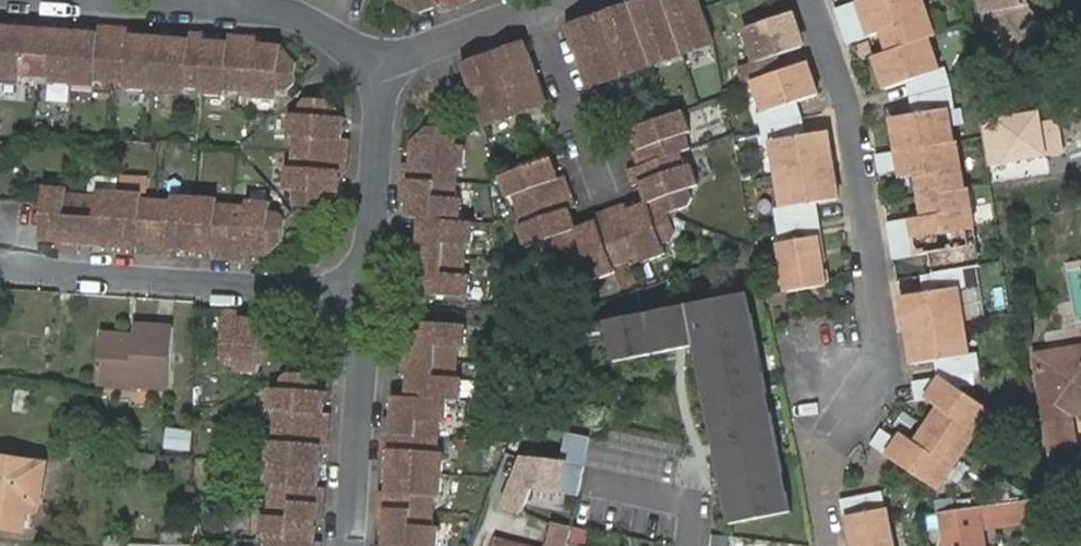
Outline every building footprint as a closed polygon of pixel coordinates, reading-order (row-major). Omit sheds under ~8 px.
[(443,16),(458,10),(454,0),(396,0),(399,8),(420,16),(433,12),(433,9),(440,6),(440,9),(443,16)] [(458,10),(472,5),(470,0),(454,0),(458,10)] [(632,14),(619,19),(621,24),(615,25),(611,13),(598,17),(584,23),(588,36),(581,38),(579,33),(569,37),(589,90),(620,79),(651,68),(670,61),(681,57),(712,46),(697,0),(683,0),(683,1),(677,3),(676,0),(648,0),(647,1),(652,13),(644,15),(642,10),(632,14)] [(843,29),(913,6),(911,0),(872,0),(868,1),(837,12),(843,29)] [(990,34),(1011,60),(1045,34),(1032,16),(1029,0),(985,0),(990,34)] [(652,13),(647,1),(629,7),(632,14),(642,10),(644,15),(652,13)] [(918,22),(927,20),(921,3),(913,6),(918,22)] [(898,52),(927,43),(934,41),(927,20),(918,22),(913,6),(843,29),(849,46),(882,36),(891,33),(898,52)] [(632,14),(629,7),(611,13),(615,25),(621,24),(619,19),(632,14)] [(794,16),(744,32),(754,64),(778,56),(804,47),(794,16)] [(0,49),(0,81),(19,82),(20,76),(36,78),(40,22),(24,21),(24,27),(23,32),(14,31),(16,26),(2,25),(0,49)] [(57,23),(40,22),(36,78),(50,79),(49,85),(73,87),(78,31),(65,30),(64,35),(56,34),(56,29),(57,23)] [(588,36),(584,23),(567,29),(569,37),(579,33),(581,38),(588,36)] [(116,29),(99,27),(99,33),(99,37),(90,37),(91,32),(78,31),(73,87),(95,89),(95,83),(112,84),(116,29)] [(133,30),(116,29),(112,84),(126,85),(126,91),(148,93),(151,66),(164,67),(166,39),(140,36),(140,41),(132,41),(133,36),(133,30)] [(882,36),(888,55),(898,52),(891,33),(882,36)] [(198,92),(199,35),(189,34),(189,40),(189,45),(180,44),(181,40),(166,39),(164,67),(151,66),(148,93),(185,97),(185,90),(198,92)] [(237,95),(242,39),(227,38),(228,44),(227,48),(218,47),(219,43),(205,42),(201,92),(201,97),(221,98),(221,93),(237,95)] [(257,46),(257,40),(242,39),(237,95),(250,96),(250,101),(273,102),(274,92),(284,93),(292,86),(294,65),(277,47),(265,47),(264,51),(256,51),(257,46)] [(910,84),(917,100),(951,93),(944,73),(938,75),(927,43),(898,52),(888,55),(880,59),(886,80),(879,82),(883,93),(905,86),(910,84)] [(525,44),(507,51),(512,63),(517,61),(515,56),(528,52),(525,44)] [(507,51),(493,55),(514,116),(546,105),(528,52),(515,56),(517,61),(512,63),(507,51)] [(475,70),(464,74),(470,93),(482,127),(514,116),(493,55),(481,60),(484,73),(477,75),(475,70)] [(778,56),(754,64),(738,69),(743,86),(751,84),(784,73),(778,56)] [(886,80),(880,59),(872,61),(879,82),(886,80)] [(481,60),(461,67),(464,74),(475,70),(477,75),(484,73),(481,60)] [(814,87),(807,64),(801,67),(808,88),(814,87)] [(808,88),(801,67),(784,73),(751,84),(762,115),(755,117),(759,130),(796,122),(791,106),(798,103),(818,97),(814,87),(808,88)] [(911,101),(917,100),(910,84),(905,86),(911,101)] [(897,133),(901,154),(946,147),(953,146),(948,115),(954,114),(951,93),(917,100),(920,118),(913,120),(891,122),(892,134),(897,133)] [(289,153),(345,158),(346,143),(342,142),(336,142),(337,136),(342,137),(342,119),(326,102),(304,100),(298,107),(297,115),(288,115),(285,139),(290,139),(289,153)] [(911,101),(913,120),(920,118),(917,100),(911,101)] [(804,121),(798,103),(791,106),(796,122),(804,121)] [(571,195),(565,180),(560,183),(554,184),(553,179),(558,177),(552,162),(500,179),(508,200),(512,199),(517,214),(522,227),(517,229),(525,250),(535,246),(537,255),(546,260),(556,256),(562,259),(570,263),(572,272),(580,276),(590,274),(594,282),(613,276),(611,271),(628,266),(641,261),(643,265),(665,257),(662,248),(672,245),(676,235),(671,223),(672,221),(674,215),(687,210),(691,201),(688,192),(697,188),(689,167),(682,169),(678,157),(689,153),(684,138),(690,137),(682,114),(642,129),(635,144),(637,148),(641,146),(643,153),(639,154),(632,156),(637,171),(626,176),(632,191),(638,189),(643,187),(646,193),(641,196),(645,207),(634,211),(635,217),(628,219),(626,214),(624,208),(609,213),(606,215),(594,218),(597,224),(598,229),(592,231),(590,227),(577,231),(574,220),(569,221),(566,213),(572,212),(576,211),(571,195)] [(799,140),(806,139),(804,121),(796,122),(799,140)] [(830,148),(828,136),(806,139),(799,140),(796,122),(759,130),(762,145),(770,145),(776,179),(826,172),(822,149),(830,148)] [(403,165),(402,182),(458,185),(459,172),(463,172),(465,149),(456,148),(457,140),(449,131),(428,129),(412,144),(410,161),(415,162),(414,166),(409,166),(403,165)] [(631,133),(635,144),(642,129),(636,131),(631,133)] [(892,134),(894,154),(901,154),(897,133),(892,134)] [(951,172),(958,171),(953,146),(946,147),(951,172)] [(918,200),(929,198),(962,192),(958,171),(951,172),(946,147),(901,154),(894,154),(876,158),(879,176),(898,173),(913,172),(915,180),(918,200)] [(833,171),(830,148),(822,149),(826,172),(833,171)] [(340,174),(344,174),(345,158),(289,153),(288,168),(284,168),(281,191),(291,192),(290,200),(298,210),(319,211),(338,194),(339,181),(332,180),(334,173),(340,174)] [(833,171),(826,172),(829,191),(836,190),(833,171)] [(817,207),(838,203),(836,190),(829,191),(826,172),(776,179),(781,212),(773,214),(776,231),(811,225),(809,208),(817,207)] [(899,182),(915,180),(913,172),(898,173),(899,182)] [(402,182),(401,198),(407,198),(412,199),(411,206),(406,205),(406,221),(418,221),(459,224),(461,202),(456,202),(458,185),(402,182)] [(43,187),(42,204),(39,242),(54,243),(55,239),(62,239),(62,244),(61,251),(78,252),(82,195),(64,194),(64,189),(43,187)] [(78,252),(95,253),(95,246),(95,241),(101,241),(101,247),(115,248),(119,193),(96,191),(95,197),(82,195),(78,252)] [(888,225),(891,243),(963,231),(960,214),(969,212),(965,192),(962,192),(929,198),(932,218),(921,219),(888,225)] [(135,255),(152,256),(156,201),(140,200),(140,194),(119,193),(115,248),(128,248),(129,243),(137,244),(136,249),(135,255)] [(152,256),(169,257),(169,251),(169,246),(175,246),(175,252),(190,253),(194,199),(170,197),(170,202),(156,201),(152,256)] [(918,200),(921,219),(932,218),(929,198),(918,200)] [(211,255),(210,260),(226,261),(230,206),(215,205),(215,200),(196,199),(196,253),(205,254),(206,249),(211,249),(211,255)] [(230,206),(226,261),(243,262),(244,256),(244,251),(250,252),(250,257),(265,258),(282,243),(283,222),(276,213),(267,212),(267,204),(245,202),(245,208),(230,206)] [(819,224),(817,207),(809,208),(811,225),(819,224)] [(960,214),(963,231),(971,230),(969,212),(960,214)] [(473,225),(459,224),(418,221),(417,235),(421,236),(421,242),(416,242),(409,241),(408,258),(465,262),(466,247),(471,247),(473,225)] [(819,224),(811,225),(813,240),(817,239),(819,255),(814,256),(815,265),(821,265),(825,264),(819,224)] [(811,225),(776,231),(786,296),(824,290),(821,265),(815,265),(814,256),(819,255),(817,239),(813,240),(811,225)] [(971,230),(963,231),(965,249),(974,247),(971,230)] [(891,243),(894,262),(928,256),(940,254),(943,275),(960,271),(977,268),(974,247),(965,249),(963,231),(891,243)] [(940,254),(928,256),(931,277),(943,275),(940,254)] [(464,277),(465,262),(408,258),(407,274),(413,275),(419,275),(419,282),(413,281),(412,297),(467,300),(469,278),(464,277)] [(909,312),(913,332),(962,323),(956,292),(964,291),(960,271),(943,275),(931,277),(924,278),(927,295),(919,296),(900,300),(901,313),(909,312)] [(917,280),(919,296),(927,295),(924,278),(917,280)] [(694,347),(729,525),(790,513),(746,294),(605,322),(608,337),(613,363),(694,347)] [(237,322),(237,318),(238,312),(222,311),(218,365),(234,367),(234,372),(256,374),(257,363),(267,364),(274,359),(275,338),(260,320),(245,319),(245,323),(237,322)] [(905,333),(913,332),(909,312),(901,313),(905,333)] [(608,337),(605,322),(589,325),(592,340),(608,337)] [(410,323),(409,339),(414,340),(413,346),(408,346),(402,345),(401,360),(456,363),(457,350),(463,350),(465,327),(420,323),(410,323)] [(909,355),(912,369),(932,365),(940,363),(943,378),(953,377),(978,373),(975,353),(967,355),(962,323),(913,332),(917,354),(909,355)] [(126,342),(126,336),(100,334),(97,384),(168,388),(171,327),(134,325),(133,337),(134,342),(126,342)] [(905,333),(909,355),(917,354),(913,332),(905,333)] [(1059,353),(1060,362),(1080,359),(1080,350),(1080,349),(1059,353)] [(1059,353),(1037,357),(1055,465),(1079,462),(1070,410),(1078,408),(1079,412),(1080,412),(1080,359),(1060,362),(1059,353)] [(455,379),(456,363),(401,360),(400,375),(407,376),(411,376),(411,385),(405,384),(404,397),(447,401),(459,401),(459,379),(455,379)] [(932,365),(934,380),(943,378),(940,363),(932,365)] [(271,425),(326,430),(328,414),(321,414),(316,413),(316,407),(321,408),(322,392),(306,373),(286,372),(277,378),(277,387),(269,387),(267,410),(272,410),(271,425)] [(934,380),(914,384),(917,403),(924,401),(937,399),(943,404),(938,412),(927,428),(963,452),(976,434),(970,430),(984,409),(955,388),(953,377),(943,378),(934,380)] [(385,418),(384,433),(437,438),(439,423),(445,423),(447,401),(404,397),(391,396),(390,413),(396,413),(396,419),(390,419),(385,418)] [(937,399),(924,401),(938,412),(943,404),(937,399)] [(970,430),(976,434),(989,413),(984,409),(970,430)] [(319,447),(325,447),(326,430),(271,425),(270,442),(265,441),(263,463),(317,468),(318,453),(312,453),(313,446),(319,447)] [(872,449),(932,488),(946,466),(952,470),(963,452),(927,428),(915,446),(911,452),(897,443),(881,433),(872,449)] [(194,451),(194,432),(168,430),(167,449),(194,451)] [(608,444),(590,440),(585,465),(584,467),(674,486),(683,447),(611,431),(608,444)] [(384,433),(382,450),(387,450),(393,450),(392,458),(386,457),(386,472),(441,475),(443,454),(437,453),(437,438),(384,433)] [(568,461),(585,465),(590,440),(590,438),(573,435),(568,461)] [(901,438),(897,443),(911,452),(915,446),(901,438)] [(561,494),(568,461),(525,456),(505,507),(524,515),(537,487),(561,494)] [(24,528),(28,501),(39,503),(44,466),(0,459),(0,525),(24,528)] [(265,500),(321,506),(322,489),(316,488),(310,488),(311,482),(316,482),(317,468),(263,463),(261,485),(266,487),(265,500)] [(946,466),(932,488),(938,492),(952,470),(946,466)] [(379,492),(378,509),(433,513),(433,498),(439,498),(441,475),(386,472),(385,486),(390,487),(390,493),(385,493),(379,492)] [(848,526),(889,522),(884,493),(847,499),(851,517),(846,518),(848,526)] [(837,501),(843,527),(848,526),(846,518),(851,517),(847,499),(837,501)] [(313,520),(320,521),(321,506),(265,500),(263,516),(259,516),(256,537),(262,538),(310,542),(312,528),(306,527),(308,519),(313,520)] [(381,545),(436,545),(437,529),(431,528),(433,513),(378,509),(377,524),(382,524),(388,524),(386,533),(381,533),(381,545)] [(889,522),(848,526),(849,531),(853,529),(856,541),(852,542),(853,545),(893,545),(889,522)] [(571,529),(553,525),(547,545),(567,545),(571,529)] [(848,526),(843,527),(847,543),(852,542),(856,541),(853,529),(849,531),(848,526)] [(948,545),(987,545),(985,530),(947,536),(948,545)]
